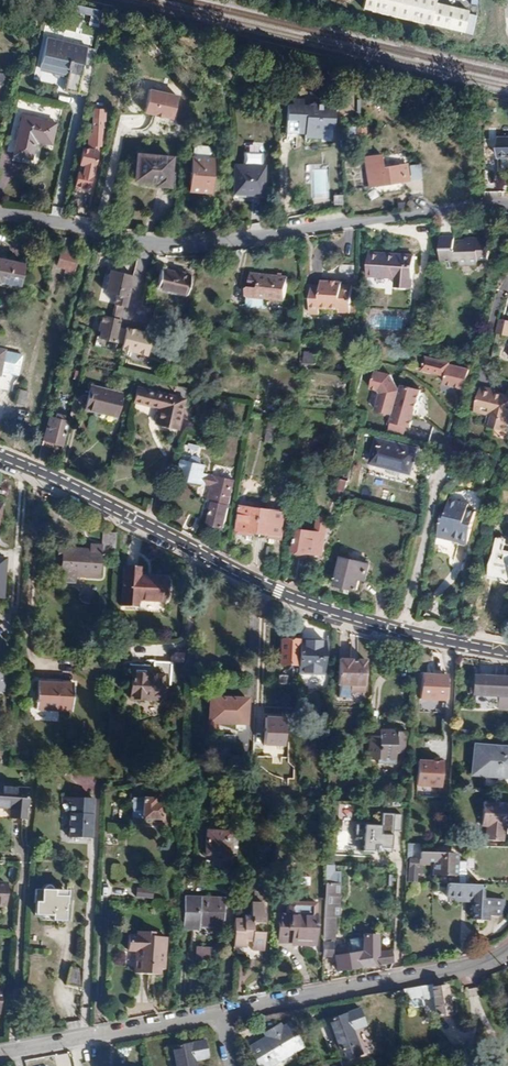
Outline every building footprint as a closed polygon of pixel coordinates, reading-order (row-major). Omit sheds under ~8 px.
[(475,29),(479,10),(471,8),(471,5),(442,0),(367,0),(365,8),(475,29)] [(290,10),(302,12),(303,5),(292,2),(290,10)] [(87,47),(46,37),(39,68),(68,74),(68,72),(80,75),(87,47)] [(117,61),(118,52),(109,50),(107,59),(117,61)] [(67,77),(79,80),(80,75),(68,72),(68,74),(67,77)] [(67,77),(64,91),(76,93),(79,80),(67,77)] [(177,95),(148,89),(142,112),(171,119),(177,95)] [(304,134),(323,134),(323,129),(323,124),(334,124),(334,109),(322,108),(322,104),(310,103),(310,105),(303,105),(303,99),(292,98),(292,104),(287,104),(286,127),(291,127),(297,127),(305,127),(304,134)] [(93,113),(94,118),(94,125),(91,125),(87,140),(84,140),(75,185),(84,187),(90,189),(98,151),(99,146),(101,146),(103,127),(105,127),(104,118),(102,118),(102,115),(93,113)] [(22,115),(13,155),(31,159),(35,141),(51,144),(56,123),(22,115)] [(345,138),(355,138),(354,137),(365,137),(365,127),(344,127),(345,138)] [(497,138),(498,157),(507,157),(507,138),(497,138)] [(194,149),(194,157),(203,158),(204,150),(194,149)] [(137,154),(135,179),(145,180),(156,181),(156,184),(168,185),(171,157),(137,154)] [(12,160),(30,164),(31,159),(13,155),(12,160)] [(192,157),(189,190),(207,192),(210,192),(213,159),(203,158),(194,157),(192,157)] [(407,170),(406,164),(381,167),(380,159),(365,162),(369,186),(385,184),(403,181),(401,171),(407,170)] [(418,164),(408,165),(410,180),(420,178),(418,164)] [(234,165),(234,193),(249,193),(263,194),(264,166),(234,165)] [(314,197),(328,197),(327,168),(313,168),(314,197)] [(48,241),(59,244),(61,237),(49,235),(48,241)] [(69,238),(61,237),(59,244),(58,248),(66,250),(69,238)] [(440,261),(459,260),(460,265),(479,265),(479,260),(488,259),(488,239),(469,240),(454,241),(454,237),(440,237),(440,261)] [(61,250),(57,265),(66,268),(74,270),(78,255),(61,250)] [(391,254),(368,253),(366,276),(396,278),(395,287),(411,288),(413,256),(391,254)] [(0,259),(0,280),(6,282),(5,286),(18,288),(24,264),(0,259)] [(134,275),(110,268),(104,292),(115,295),(109,316),(100,314),(96,329),(99,330),(97,337),(122,343),(120,348),(146,355),(152,334),(126,327),(125,329),(117,327),(123,306),(125,307),(134,275)] [(157,287),(186,294),(190,275),(178,272),(161,268),(157,287)] [(288,277),(250,273),(249,287),(246,289),(246,295),(248,296),(247,304),(249,306),(265,308),(267,306),(268,299),(269,299),(269,297),(275,298),(275,300),(285,301),(288,277)] [(310,285),(309,313),(319,314),(319,308),(339,309),(339,312),(350,313),(350,312),(351,301),(352,285),(341,285),(341,282),(320,280),(320,285),(310,285)] [(78,312),(75,325),(91,329),(94,317),(78,312)] [(497,334),(507,336),(507,320),(504,319),(500,319),(497,334)] [(303,364),(316,364),(316,352),(303,352),(303,364)] [(450,363),(426,357),(423,370),(447,375),(450,363)] [(389,372),(374,369),(370,389),(376,390),(380,394),(376,411),(394,415),(392,421),(414,426),(423,388),(401,383),(400,389),(389,372)] [(121,393),(90,386),(84,407),(99,411),(116,415),(121,393)] [(505,398),(494,395),(495,392),(495,390),(481,386),(474,411),(489,414),(486,426),(494,428),(507,431),(507,397),(505,398)] [(185,399),(136,387),(132,401),(157,407),(153,421),(161,424),(178,428),(185,399)] [(28,391),(17,388),(13,403),(19,404),(25,405),(28,391)] [(274,443),(278,414),(271,412),(267,442),(274,443)] [(62,443),(68,421),(63,420),(64,415),(55,413),(54,417),(49,416),(43,438),(53,441),(62,443)] [(419,449),(379,438),(373,463),(370,474),(394,479),(410,483),(413,473),(419,449)] [(434,453),(419,449),(413,473),(428,477),(434,453)] [(224,527),(235,481),(205,474),(206,465),(187,461),(183,478),(201,482),(213,485),(209,500),(214,501),(209,524),(224,527)] [(349,485),(350,480),(343,479),(340,489),(347,491),(349,485)] [(353,495),(355,487),(349,485),(347,491),(347,493),(353,495)] [(347,493),(347,491),(340,489),(337,500),(344,502),(347,493)] [(438,537),(455,541),(455,538),(470,541),(476,511),(469,510),(470,504),(450,500),(447,513),(444,513),(438,537)] [(265,509),(242,506),(239,534),(245,535),(254,536),(255,531),(262,532),(265,509)] [(288,511),(265,509),(262,532),(269,533),(268,538),(276,539),(284,540),(288,511)] [(324,554),(329,517),(320,515),(317,531),(299,528),(296,550),(309,552),(324,554)] [(102,533),(101,554),(115,555),(116,533),(102,533)] [(224,537),(222,551),(230,555),(232,540),(224,537)] [(506,550),(507,540),(507,539),(497,537),(489,577),(495,578),(502,580),(501,585),(507,586),(507,551),(506,550)] [(54,546),(45,545),(44,561),(52,561),(54,546)] [(63,545),(61,583),(74,584),(74,577),(99,577),(101,546),(91,546),(90,551),(80,550),(69,549),(69,545),(63,545)] [(343,557),(337,585),(349,587),(359,590),(361,579),(368,580),(372,564),(343,557)] [(141,569),(123,569),(121,607),(138,608),(139,601),(165,602),(166,578),(148,577),(141,576),(141,569)] [(268,618),(268,603),(259,598),(258,617),(268,618)] [(343,633),(333,629),(332,645),(342,646),(343,633)] [(280,640),(279,665),(299,665),(300,641),(288,640),(280,640)] [(310,641),(300,641),(299,665),(299,673),(322,673),(324,642),(310,641)] [(350,687),(349,693),(364,694),(366,660),(336,659),(335,687),(350,687)] [(131,698),(164,700),(165,675),(156,675),(145,674),(145,671),(136,670),(136,674),(132,674),(131,698)] [(446,702),(447,674),(419,673),(418,702),(446,702)] [(287,685),(287,676),(279,676),(279,685),(287,685)] [(322,688),(323,677),(299,676),(299,687),(322,688)] [(473,708),(488,711),(488,706),(497,707),(497,708),(507,709),(507,678),(473,676),(473,708)] [(53,683),(37,682),(36,710),(71,712),(73,684),(53,683)] [(210,723),(247,724),(248,699),(228,698),(211,698),(210,723)] [(350,720),(344,720),(344,730),(357,730),(358,720),(350,720)] [(469,731),(453,730),(453,738),(469,739),(469,731)] [(379,762),(396,763),(396,754),(397,736),(406,737),(406,732),(397,732),(397,731),(388,731),(379,731),(379,737),(369,737),(368,760),(379,760),(379,762)] [(236,736),(216,736),(216,743),(235,744),(236,736)] [(406,754),(406,737),(397,736),(396,754),(406,754)] [(474,745),(471,774),(507,778),(507,748),(474,745)] [(415,760),(414,787),(442,788),(442,761),(415,760)] [(0,788),(0,807),(11,808),(11,818),(25,819),(27,789),(0,788)] [(83,838),(92,838),(93,799),(71,798),(70,803),(69,837),(83,838)] [(162,819),(163,804),(154,804),(154,799),(132,798),(131,819),(141,819),(162,819)] [(500,803),(483,802),(481,826),(486,826),(485,840),(502,842),(504,824),(499,823),(499,812),(500,803)] [(339,816),(350,818),(351,810),(340,808),(339,816)] [(400,831),(401,815),(380,814),(379,826),(362,825),(361,851),(390,853),(391,830),(400,831)] [(205,857),(205,855),(220,855),(237,856),(238,830),(230,830),(230,832),(206,831),(197,831),(195,857),(205,857)] [(437,853),(420,853),(420,862),(432,862),(432,876),(447,876),(447,884),(465,885),(465,861),(462,861),(454,861),(454,853),(442,853),(442,855),(437,855),(437,853)] [(409,859),(408,882),(417,882),(417,874),(418,867),(418,859),(411,859),(409,859)] [(325,870),(325,885),(333,885),(333,870),(325,870)] [(297,877),(297,886),(308,886),(309,878),(297,877)] [(447,884),(446,884),(446,897),(474,898),(473,920),(483,921),(489,921),(489,916),(501,915),(502,914),(503,899),(481,898),(481,885),(465,885),(447,884)] [(325,885),(322,956),(331,956),(332,940),(334,940),(335,918),(338,918),(340,885),(333,885),(325,885)] [(135,886),(135,898),(153,898),(153,886),(135,886)] [(67,891),(42,890),(41,902),(36,902),(35,915),(52,916),(52,921),(59,921),(66,922),(67,891)] [(183,927),(199,928),(199,926),(208,926),(223,927),(224,899),(184,898),(183,927)] [(257,950),(264,950),(264,933),(256,932),(257,923),(265,923),(265,915),(262,915),(263,904),(251,903),(251,916),(244,915),(244,919),(234,919),(233,947),(246,947),(246,942),(251,942),(251,950),(257,950)] [(315,943),(316,915),(279,914),(278,942),(301,943),(315,943)] [(151,974),(151,969),(160,970),(164,970),(166,937),(154,937),(154,933),(138,931),(137,936),(128,935),(128,950),(136,951),(140,951),(139,964),(135,963),(135,973),(145,974),(151,974)] [(335,956),(337,971),(354,969),(391,963),(389,950),(377,952),(377,935),(364,935),(364,938),(364,951),(352,953),(335,956)] [(350,945),(352,953),(364,951),(364,938),(363,938),(358,938),(356,939),(353,940),(351,941),(350,944),(350,945)] [(212,949),(196,948),(195,957),(199,957),(199,959),(211,960),(212,949)] [(82,988),(83,970),(69,966),(66,985),(82,988)] [(446,985),(432,987),(431,984),(403,989),(404,996),(424,993),(425,1000),(434,998),(437,1016),(451,1014),(446,985)] [(341,1061),(362,1054),(353,1030),(365,1025),(359,1008),(326,1020),(335,1044),(341,1061)] [(291,1025),(284,1030),(282,1027),(280,1023),(264,1033),(266,1036),(268,1039),(249,1050),(258,1065),(263,1065),(270,1062),(272,1065),(289,1055),(304,1046),(291,1025)] [(247,1047),(249,1050),(268,1039),(266,1036),(247,1047)] [(195,1061),(208,1058),(206,1047),(204,1040),(170,1047),(174,1065),(196,1065),(195,1061)]
